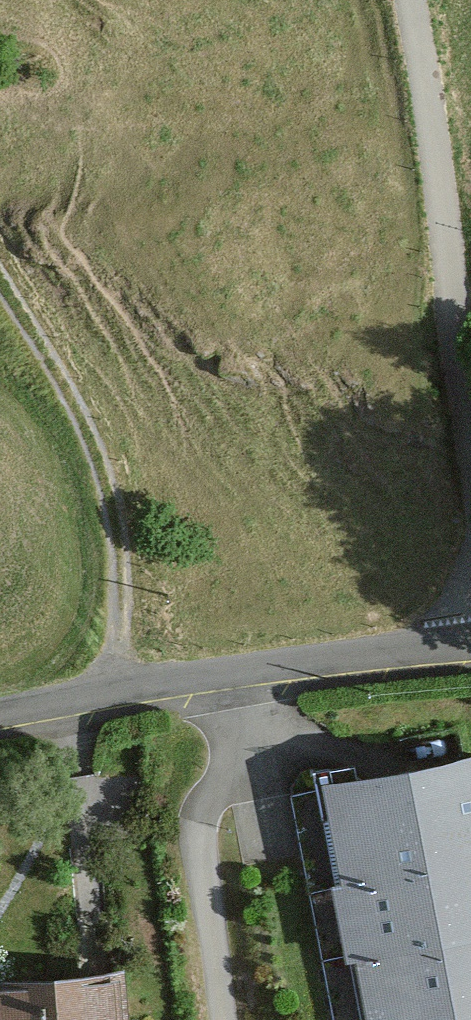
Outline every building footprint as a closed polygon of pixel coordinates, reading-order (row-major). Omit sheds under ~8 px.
[(304,790),(350,1019),(470,1019),(470,756),(304,790)] [(0,976),(0,1019),(132,1019),(124,960),(0,976)]
